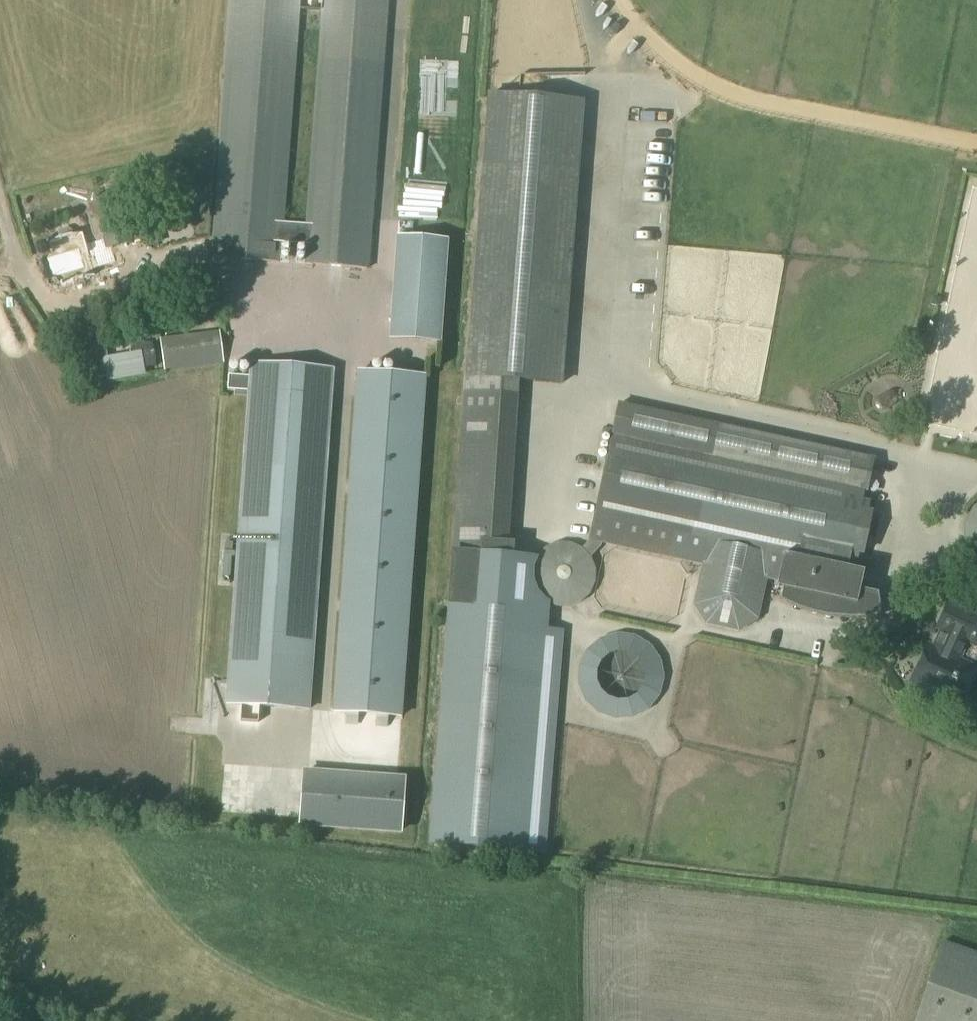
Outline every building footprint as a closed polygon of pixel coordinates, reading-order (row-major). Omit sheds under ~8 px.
[(298,0),(232,0),(213,258),(279,262),(280,243),(282,227),(298,0)] [(386,0),(324,0),(307,229),(306,245),(305,264),(367,269),(386,0)] [(453,553),(480,555),(503,557),(503,548),(516,376),(563,380),(585,100),(490,92),(453,553)] [(404,190),(412,194),(421,174),(412,170),(404,190)] [(105,224),(100,225),(106,248),(187,226),(181,203),(132,216),(105,224)] [(59,240),(50,242),(61,284),(95,274),(83,233),(72,236),(71,232),(68,228),(59,231),(58,235),(59,240)] [(391,315),(390,339),(440,343),(441,319),(447,241),(397,237),(391,315)] [(613,281),(635,282),(636,271),(613,271),(613,281)] [(169,336),(212,331),(211,323),(168,327),(169,336)] [(220,331),(160,339),(164,370),(224,362),(220,334),(220,331)] [(249,392),(227,704),(308,710),(332,371),(251,366),(250,377),(228,376),(227,390),(249,392)] [(357,374),(333,712),(401,717),(425,379),(357,374)] [(897,399),(897,395),(894,393),(890,392),(887,392),(878,397),(875,400),(874,403),(875,407),(878,410),(881,411),(885,410),(894,405),(896,403),(897,399)] [(532,565),(532,577),(536,589),(545,598),(556,603),(568,604),(580,599),(589,591),(594,579),(595,567),(590,555),(604,541),(705,563),(696,603),(708,622),(741,629),(760,617),(769,577),(787,581),(782,601),(791,605),(794,606),(805,610),(812,613),(819,615),(823,615),(826,616),(834,617),(841,618),(845,618),(853,619),(857,619),(864,618),(875,617),(883,616),(879,594),(862,591),(866,572),(850,568),(854,548),(859,549),(860,543),(865,544),(867,535),(863,534),(867,513),(862,512),(867,491),(866,490),(874,457),(622,402),(593,534),(582,546),(570,541),(558,540),(546,545),(537,554),(532,565)] [(976,553),(976,479),(952,544),(976,553)] [(516,549),(503,548),(503,557),(480,555),(479,558),(452,557),(427,847),(545,857),(562,631),(548,630),(550,608),(540,604),(534,599),(530,587),(531,562),(516,561),(516,549)] [(911,681),(960,705),(976,670),(976,668),(960,660),(968,644),(976,648),(976,645),(976,609),(950,597),(947,603),(942,605),(935,621),(937,626),(935,630),(938,631),(931,646),(929,644),(911,681)] [(626,691),(656,685),(646,637),(636,639),(639,651),(608,657),(603,633),(570,639),(584,708),(628,700),(626,691)] [(295,771),(292,821),(394,828),(397,778),(295,771)] [(914,1020),(976,1020),(976,952),(942,940),(914,1020)]
